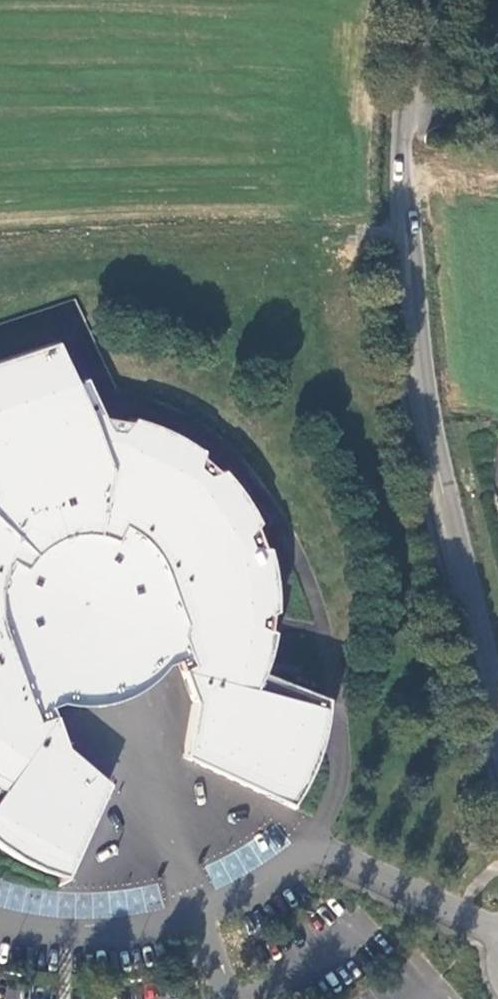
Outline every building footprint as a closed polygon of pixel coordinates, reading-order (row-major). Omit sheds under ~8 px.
[(304,783),(313,764),(320,741),(324,720),(325,702),(263,676),(269,657),(274,635),(269,632),(270,625),(271,617),(276,615),(276,591),(273,570),(269,551),(260,547),(259,539),(255,531),(260,525),(247,503),(236,487),(224,473),(219,470),(214,469),(209,471),(205,467),(203,465),(205,455),(191,446),(172,435),(151,426),(124,417),(122,422),(112,420),(102,419),(87,381),(76,385),(59,345),(0,365),(0,858),(8,864),(38,879),(61,889),(109,786),(67,752),(51,712),(66,706),(82,708),(101,707),(116,703),(132,696),(149,686),(158,678),(164,670),(169,667),(182,704),(173,756),(288,810),(296,813),(297,810),(291,807),(296,798),(304,783)] [(235,854),(206,865),(214,886),(243,875),(235,854)]
